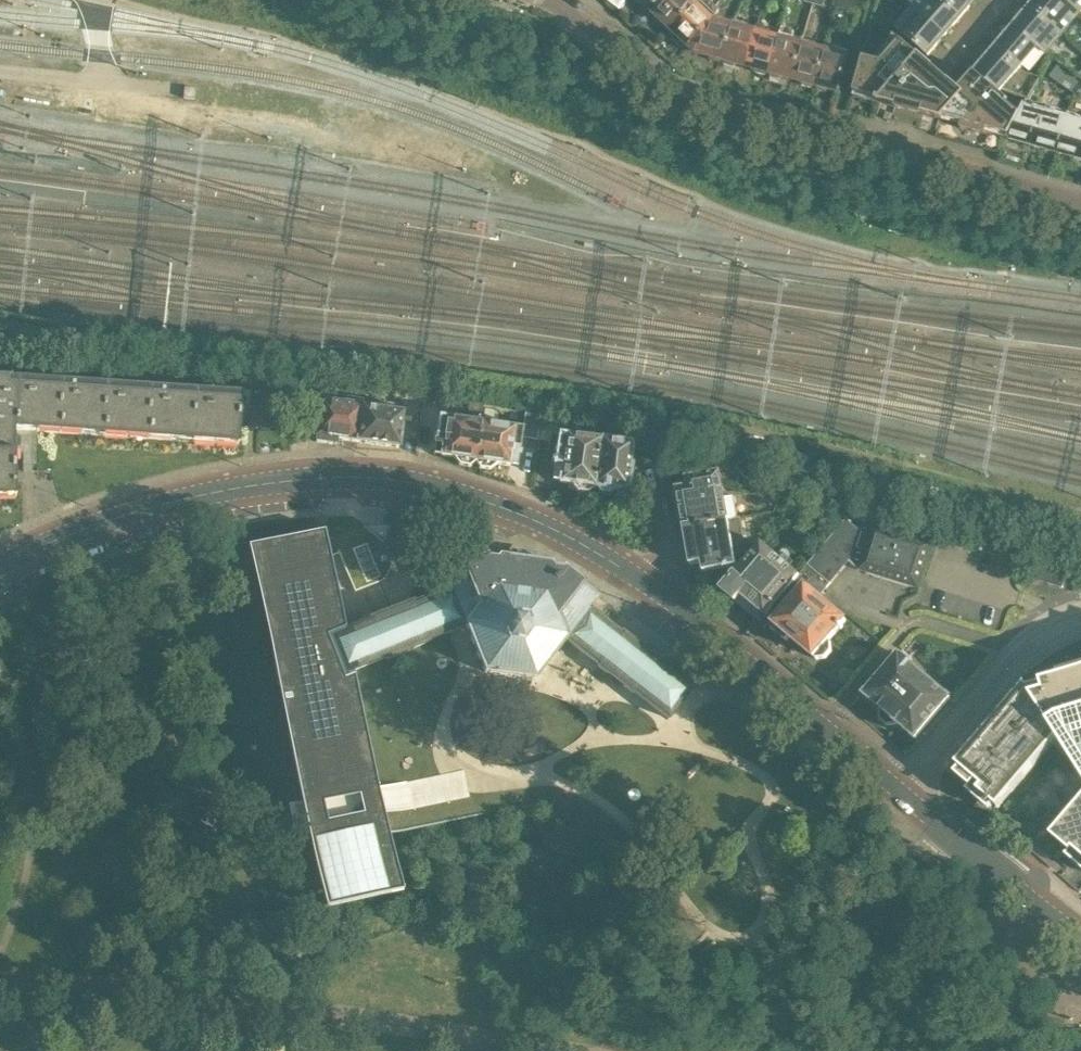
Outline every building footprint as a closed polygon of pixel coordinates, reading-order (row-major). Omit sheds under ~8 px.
[(654,13),(666,0),(640,0),(654,13)] [(654,13),(671,29),(697,0),(666,0),(654,13)] [(712,18),(715,14),(699,0),(697,0),(671,29),(689,46),(712,18)] [(849,10),(852,0),(840,0),(838,7),(849,10)] [(963,16),(944,0),(919,0),(913,8),(946,36),(963,16)] [(963,16),(977,0),(944,0),(963,16)] [(1078,15),(1061,0),(1034,0),(1027,8),(1060,36),(1078,15)] [(1078,15),(1080,11),(1080,0),(1061,0),(1078,15)] [(896,28),(915,44),(929,56),(946,36),(913,8),(896,28)] [(1027,8),(1009,29),(1032,49),(1042,57),(1060,36),(1027,8)] [(715,15),(715,14),(712,18),(689,46),(696,53),(723,60),(734,20),(715,15)] [(747,67),(757,31),(758,27),(734,20),(723,60),(747,67)] [(781,33),(758,27),(757,31),(747,67),(770,73),(781,33)] [(1032,49),(1009,29),(991,50),(1014,70),(1032,49)] [(794,79),(803,44),(804,40),(781,33),(770,73),(794,79)] [(827,46),(804,40),(803,44),(794,79),(816,86),(827,46)] [(996,91),(973,71),(958,89),(901,40),(882,63),(864,58),(853,96),(1008,138),(1026,105),(1006,99),(996,91)] [(839,92),(848,56),(849,52),(827,46),(816,86),(839,92)] [(991,50),(973,71),(996,91),(1014,70),(991,50)] [(1080,88),(1080,81),(1071,74),(1062,86),(1075,95),(1080,88)] [(1059,108),(1065,90),(1041,83),(1036,100),(1059,108)] [(196,93),(184,92),(183,103),(195,104),(196,93)] [(1028,101),(1026,105),(1008,138),(1057,152),(1068,112),(1028,101)] [(1068,112),(1057,152),(1080,159),(1080,116),(1068,112)] [(10,378),(11,365),(0,365),(0,499),(16,498),(15,482),(15,472),(15,453),(13,453),(15,430),(38,431),(61,433),(145,439),(238,445),(239,428),(241,411),(249,411),(250,392),(242,392),(242,394),(10,378)] [(357,441),(361,406),(346,404),(346,398),(322,394),(316,442),(335,444),(336,439),(357,441)] [(363,399),(361,406),(357,441),(398,447),(403,412),(392,411),(392,406),(387,405),(387,402),(363,399)] [(469,466),(475,462),(480,423),(439,417),(433,455),(455,458),(459,464),(469,466)] [(522,429),(480,423),(475,462),(480,467),(489,469),(496,464),(509,465),(517,467),(522,429)] [(558,434),(554,465),(552,481),(559,482),(572,484),(572,485),(577,491),(586,492),(593,487),(599,440),(558,434)] [(599,493),(609,495),(627,497),(628,490),(630,466),(629,465),(631,448),(630,447),(630,446),(629,445),(628,444),(627,444),(599,440),(593,487),(594,487),(594,488),(599,493)] [(684,527),(737,518),(733,496),(724,497),(720,473),(687,479),(689,487),(677,489),(684,527)] [(771,482),(748,476),(744,493),(767,499),(771,482)] [(741,541),(737,518),(684,527),(691,565),(703,563),(704,572),(737,566),(732,542),(741,541)] [(849,561),(860,570),(917,588),(930,544),(873,526),(869,537),(868,538),(846,519),(808,565),(799,575),(799,576),(778,602),(786,610),(771,628),(787,641),(790,637),(814,657),(816,659),(825,658),(831,650),(831,642),(828,641),(846,620),(819,597),(849,561)] [(386,545),(384,543),(381,540),(364,525),(338,550),(338,552),(339,553),(355,592),(383,580),(385,578),(387,576),(388,573),(389,570),(390,567),(391,565),(391,562),(391,559),(391,556),(390,553),(389,550),(388,547),(386,545)] [(658,661),(659,660),(623,632),(622,633),(613,626),(591,609),(589,608),(590,607),(592,607),(596,602),(596,600),(595,600),(597,597),(582,584),(565,570),(564,571),(553,570),(552,566),(501,559),(500,559),(498,562),(487,561),(486,559),(466,567),(466,568),(448,576),(452,588),(415,603),(414,601),(371,619),(371,620),(348,630),(331,552),(326,529),(250,545),(330,916),(405,900),(389,825),(383,798),(378,774),(360,688),(456,649),(472,643),(485,673),(535,680),(564,644),(567,640),(598,664),(597,665),(607,673),(608,675),(609,675),(608,676),(610,677),(611,677),(618,682),(618,683),(620,684),(621,684),(622,685),(633,693),(634,692),(667,717),(668,718),(692,688),(690,687),(691,687),(658,661)] [(735,574),(722,591),(736,602),(742,595),(766,616),(778,602),(799,576),(799,575),(761,544),(736,575),(735,574)] [(1061,588),(1065,576),(1033,566),(1029,578),(1061,588)] [(565,649),(546,685),(568,697),(587,661),(565,649)] [(899,654),(864,695),(881,709),(880,710),(880,719),(887,725),(896,724),(897,723),(916,739),(950,698),(899,654)] [(1056,673),(1057,678),(1025,687),(1024,684),(955,765),(958,768),(953,774),(968,787),(965,791),(988,810),(992,805),(996,808),(1056,739),(1080,778),(1080,666),(1056,673)] [(1048,834),(1067,850),(1063,854),(1080,869),(1080,795),(1048,834)] [(604,798),(594,815),(623,834),(634,817),(604,798)]
